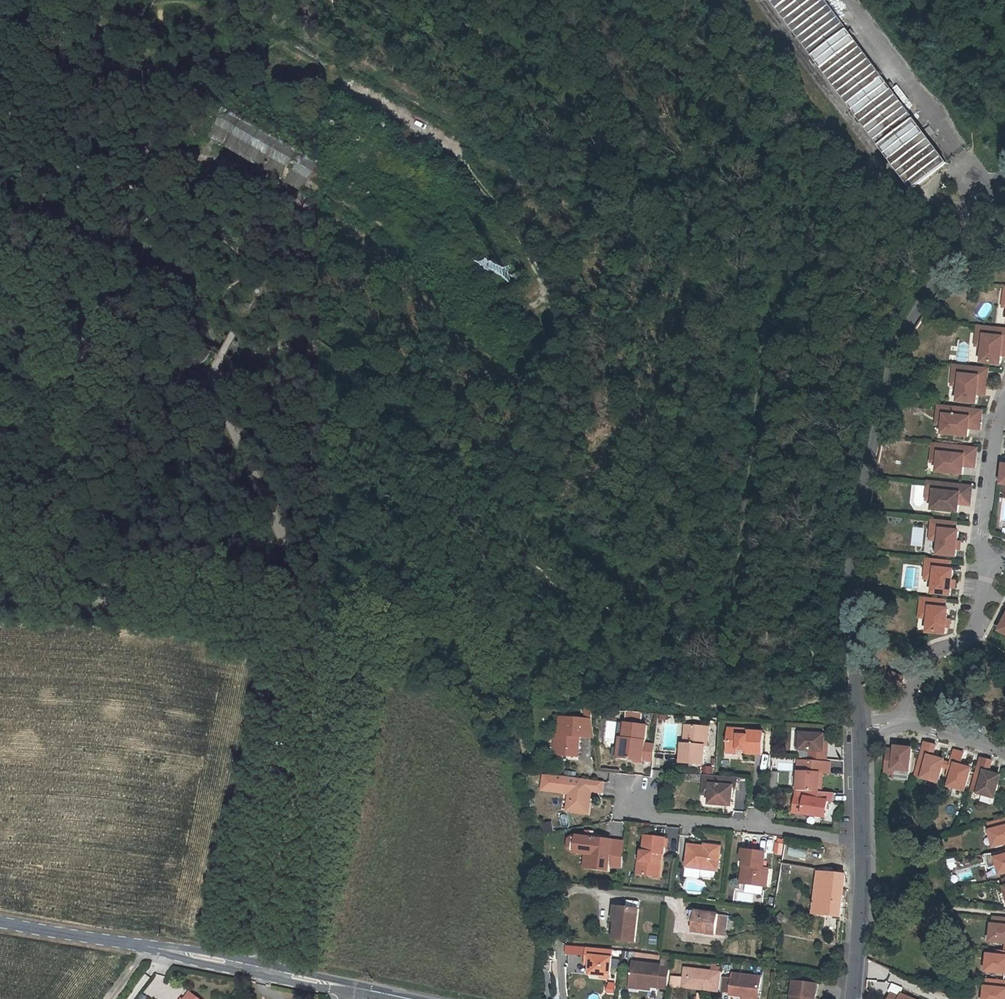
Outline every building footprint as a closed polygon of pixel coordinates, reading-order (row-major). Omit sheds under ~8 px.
[(860,110),(856,113),(859,117),(863,114),(921,190),(954,164),(936,140),(944,134),(936,124),(929,130),(898,91),(902,87),(899,83),(895,87),(859,39),(863,36),(860,32),(856,35),(830,0),(775,0),(860,110)] [(413,264),(428,288),(459,267),(438,231),(346,174),(358,156),(371,162),(380,149),(366,142),(356,137),(349,132),(336,126),(326,141),(338,148),(327,166),(246,119),(200,119),(200,155),(229,154),(307,200),(314,205),(322,210),(413,264)] [(978,327),(977,336),(985,336),(984,347),(982,362),(1001,365),(1002,356),(1003,349),(1004,349),(1004,330),(978,327)] [(985,336),(977,336),(976,346),(984,347),(985,336)] [(988,370),(954,366),(953,375),(961,376),(960,386),(958,402),(977,404),(978,396),(979,388),(986,389),(988,370)] [(961,376),(953,375),(952,385),(960,386),(961,376)] [(986,389),(979,388),(978,396),(985,396),(986,389)] [(946,407),(939,406),(937,424),(943,425),(946,407)] [(982,411),(946,407),(943,425),(942,434),(968,437),(969,429),(970,424),(980,425),(982,411)] [(940,445),(933,444),(931,462),(938,463),(940,445)] [(977,449),(940,445),(938,463),(937,472),(963,475),(964,466),(964,462),(975,463),(977,449)] [(935,483),(928,482),(926,500),(933,501),(935,483)] [(971,487),(935,483),(933,501),(932,509),(958,512),(959,504),(959,500),(970,501),(971,487)] [(956,524),(932,521),(931,529),(940,531),(939,541),(941,541),(939,554),(957,557),(960,532),(955,531),(956,524)] [(931,529),(930,539),(939,541),(940,531),(931,529)] [(951,563),(927,560),(926,568),(935,570),(933,579),(936,580),(934,593),(952,596),(955,571),(950,570),(951,563)] [(935,570),(926,568),(925,578),(933,579),(935,570)] [(933,591),(934,581),(925,581),(925,591),(933,591)] [(945,602),(922,599),(921,607),(929,608),(928,618),(930,618),(929,633),(946,635),(949,610),(944,609),(945,602)] [(929,608),(921,607),(920,617),(928,618),(929,608)] [(907,664),(913,671),(923,662),(916,655),(907,664)] [(587,719),(564,717),(563,735),(562,755),(581,757),(582,740),(579,740),(579,737),(597,738),(594,719),(587,719)] [(624,737),(622,757),(646,759),(648,742),(650,725),(628,722),(626,737),(624,737)] [(683,764),(705,766),(706,747),(709,747),(711,727),(692,726),(690,746),(687,746),(684,745),(683,764)] [(728,748),(747,749),(747,750),(747,753),(763,754),(763,752),(764,732),(748,731),(748,730),(729,728),(728,748)] [(824,751),(825,735),(801,733),(801,734),(800,749),(800,750),(810,751),(810,756),(810,759),(826,760),(826,757),(827,751),(824,751)] [(790,758),(790,741),(776,741),(776,759),(790,758)] [(648,742),(646,759),(656,760),(657,743),(648,742)] [(925,742),(915,776),(938,782),(944,761),(933,758),(936,746),(925,742)] [(896,750),(888,750),(885,774),(893,775),(894,769),(909,771),(910,771),(913,749),(897,747),(896,750)] [(965,753),(954,750),(947,776),(951,778),(949,786),(966,791),(972,769),(961,766),(965,753)] [(981,758),(971,791),(994,798),(1001,776),(989,773),(992,761),(981,758)] [(807,791),(821,792),(822,778),(822,773),(829,773),(830,762),(799,760),(798,776),(797,790),(807,791)] [(909,771),(894,769),(893,775),(893,778),(908,779),(909,771)] [(712,789),(711,795),(710,804),(733,806),(734,791),(735,788),(738,788),(739,779),(717,777),(706,776),(706,786),(712,786),(712,789)] [(574,779),(553,777),(552,794),(572,795),(578,796),(582,796),(580,813),(598,815),(600,792),(611,793),(612,782),(574,779)] [(804,814),(807,791),(797,790),(796,813),(804,814)] [(803,814),(827,817),(830,802),(833,802),(833,800),(834,793),(821,792),(807,791),(804,814),(803,814)] [(569,813),(562,815),(564,827),(571,826),(569,813)] [(988,824),(994,847),(1004,844),(1004,819),(988,824)] [(544,824),(547,832),(554,830),(551,821),(544,824)] [(660,860),(660,855),(665,856),(667,839),(647,837),(645,853),(643,853),(642,863),(640,862),(639,875),(652,877),(652,873),(660,874),(662,860),(660,860)] [(596,855),(595,868),(611,870),(614,848),(606,847),(607,840),(586,838),(584,854),(587,854),(596,855)] [(769,841),(768,854),(785,854),(785,842),(769,841)] [(718,878),(718,873),(721,852),(706,850),(706,848),(689,846),(686,869),(703,871),(703,876),(705,879),(715,880),(718,878)] [(807,860),(809,851),(790,846),(788,855),(807,860)] [(1003,851),(1004,856),(996,858),(1000,875),(1004,874),(1004,851),(1003,851)] [(746,867),(744,886),(763,888),(765,870),(763,870),(764,854),(744,852),(743,860),(742,867),(746,867)] [(587,854),(586,867),(595,868),(596,855),(587,854)] [(819,872),(818,880),(814,914),(841,917),(846,875),(819,872)] [(635,941),(639,909),(615,906),(613,921),(616,921),(614,939),(635,941)] [(693,932),(723,936),(726,916),(695,912),(693,932)] [(993,917),(990,941),(1004,943),(1004,919),(993,917)] [(650,944),(658,944),(658,935),(651,935),(650,944)] [(586,955),(586,946),(568,946),(568,955),(586,955)] [(592,956),(591,965),(590,973),(611,976),(614,950),(588,947),(587,955),(592,956)] [(997,951),(997,956),(988,956),(986,973),(1004,974),(1004,952),(997,951)] [(878,965),(869,961),(868,972),(874,974),(878,965)] [(671,967),(633,963),(631,986),(652,988),(669,990),(671,967)] [(706,970),(684,968),(682,986),(720,989),(722,972),(714,971),(715,966),(711,965),(711,968),(706,968),(706,970)] [(892,971),(878,965),(874,974),(872,979),(887,983),(892,971)] [(742,997),(757,998),(759,998),(762,978),(734,974),(731,995),(742,997)] [(986,980),(984,998),(1004,998),(1004,982),(986,980)] [(616,994),(617,982),(608,981),(607,993),(616,994)] [(818,984),(794,982),(792,998),(817,998),(818,984)]
